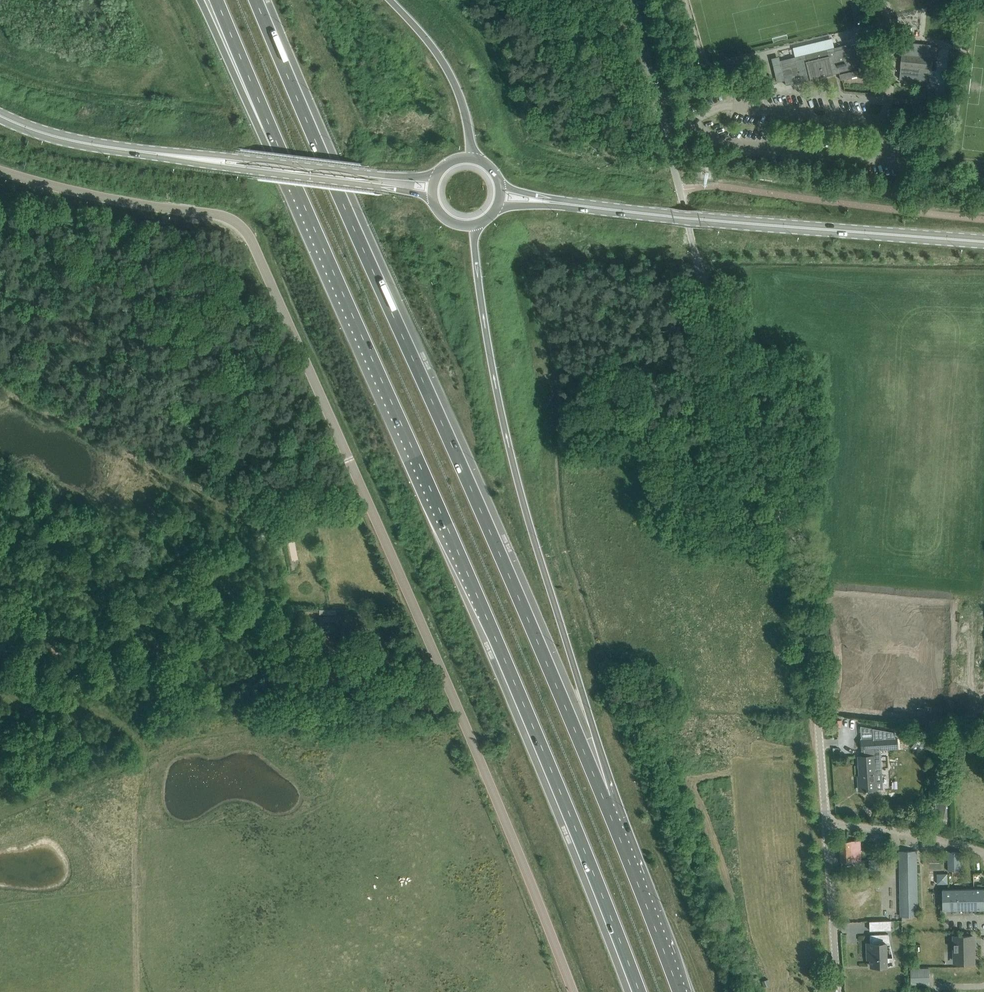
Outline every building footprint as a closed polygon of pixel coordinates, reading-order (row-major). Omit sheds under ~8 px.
[(929,82),(930,72),(932,57),(936,57),(937,46),(933,46),(933,44),(903,41),(902,55),(900,66),(901,66),(900,79),(929,82)] [(834,47),(780,60),(786,85),(801,82),(811,79),(811,80),(834,74),(840,72),(870,64),(866,47),(858,49),(857,43),(851,45),(852,46),(835,50),(834,47)] [(841,80),(860,75),(858,70),(839,74),(841,80)] [(319,625),(334,625),(335,617),(319,617),(319,625)] [(873,739),(861,740),(862,750),(864,749),(865,756),(880,755),(880,749),(898,747),(897,737),(895,737),(895,732),(873,728),(873,739)] [(864,756),(858,756),(861,790),(866,790),(866,791),(868,791),(868,790),(877,789),(875,769),(881,768),(880,755),(865,756),(864,756)] [(941,801),(939,816),(949,818),(952,803),(941,801)] [(861,860),(861,840),(841,841),(841,860),(861,860)] [(899,851),(900,861),(901,916),(918,916),(916,851),(899,851)] [(959,852),(947,853),(948,871),(960,871),(959,852)] [(949,883),(949,872),(937,873),(938,883),(949,883)] [(943,889),(943,910),(983,909),(983,893),(983,888),(943,889)] [(891,920),(881,920),(882,930),(891,930),(891,920)] [(888,934),(870,934),(870,943),(867,943),(868,959),(871,959),(871,966),(881,965),(881,964),(884,963),(885,967),(895,965),(893,957),(887,957),(886,944),(890,944),(888,934)] [(974,961),(973,935),(954,936),(955,960),(965,960),(965,961),(974,961)] [(929,967),(911,967),(911,984),(930,984),(929,967)]
